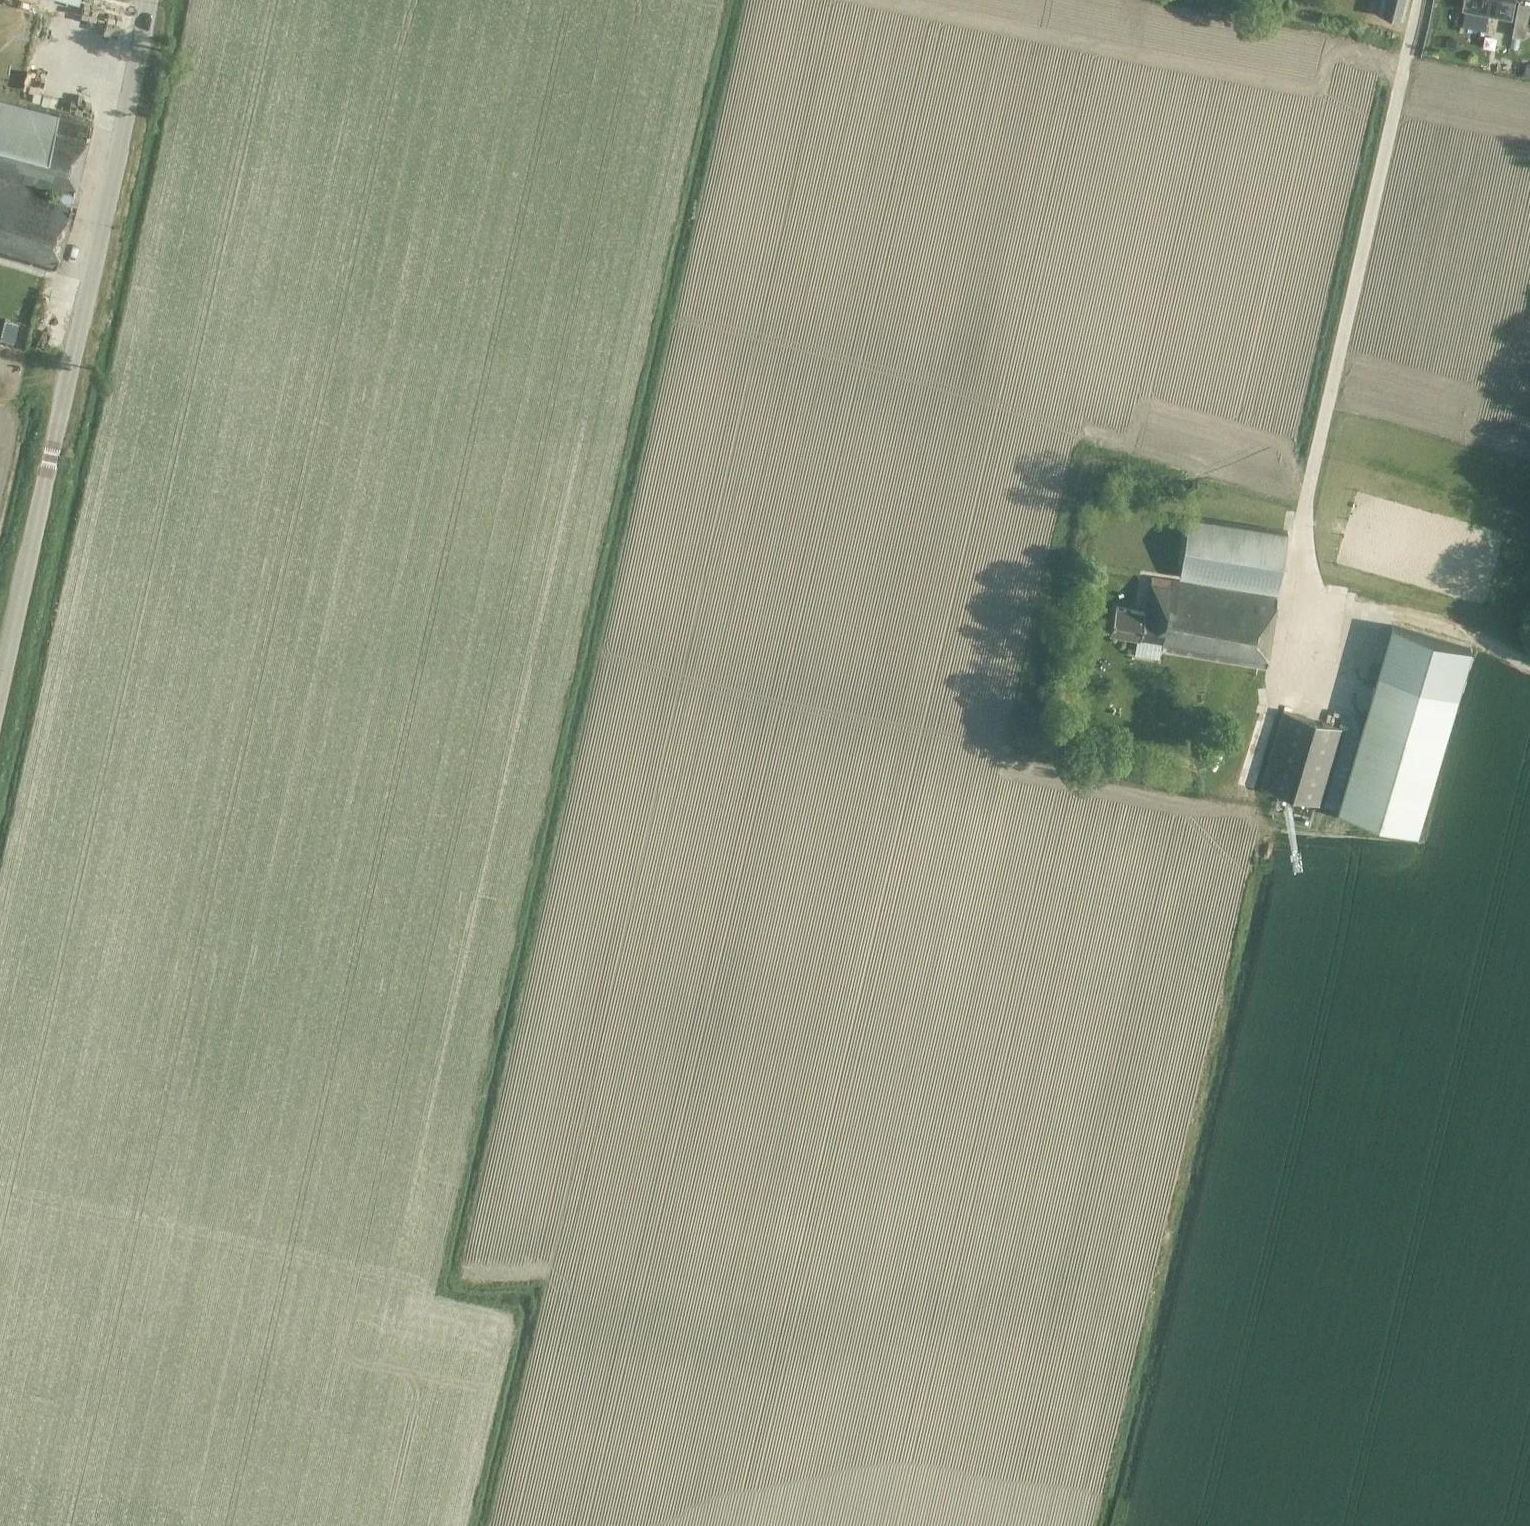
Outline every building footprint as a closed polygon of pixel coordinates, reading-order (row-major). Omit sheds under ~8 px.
[(1377,13),(1404,20),(1409,0),(1380,0),(1377,13)] [(1516,0),(1465,0),(1463,8),(1466,9),(1463,25),(1486,29),(1489,13),(1512,18),(1516,0)] [(1529,10),(1529,4),(1519,2),(1513,35),(1525,37),(1529,10)] [(116,98),(122,70),(115,68),(110,96),(116,98)] [(91,126),(0,101),(0,176),(22,181),(21,185),(0,179),(0,253),(29,262),(28,262),(52,269),(55,269),(91,126)] [(1189,515),(1178,576),(1278,591),(1287,532),(1189,515)] [(1266,666),(1277,597),(1177,581),(1150,576),(1145,612),(1114,606),(1109,632),(1139,637),(1160,640),(1159,648),(1266,666)] [(1471,648),(1390,624),(1336,809),(1417,833),(1471,648)] [(1322,804),(1344,728),(1283,710),(1260,786),(1322,804)]
